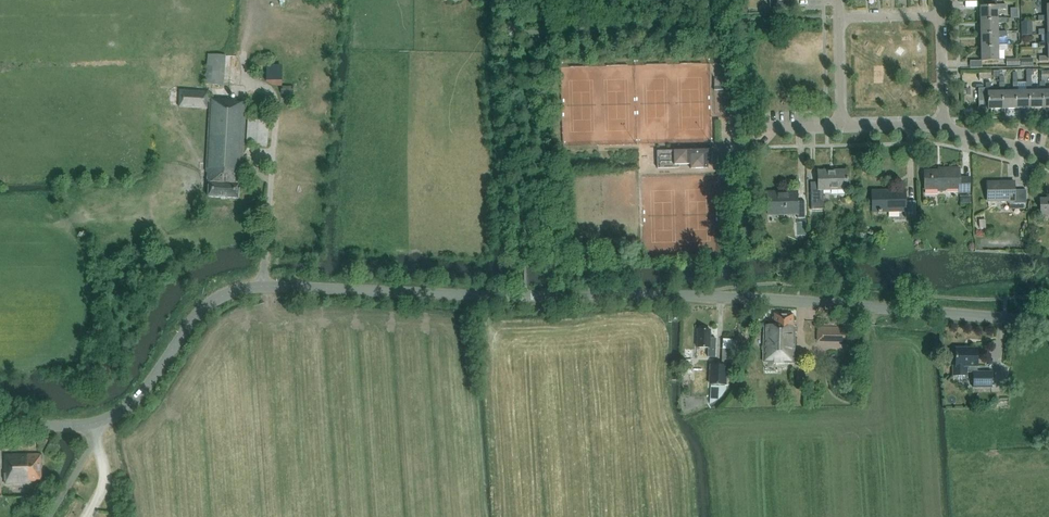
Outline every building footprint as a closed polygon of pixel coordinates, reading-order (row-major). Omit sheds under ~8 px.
[(770,8),(797,7),(797,0),(799,0),(770,0),(770,8)] [(996,20),(996,18),(996,10),(1005,9),(1005,4),(995,5),(995,6),(979,7),(980,20),(996,20)] [(1047,19),(1048,19),(1048,5),(1046,5),(1046,15),(1038,16),(1038,20),(1047,20),(1047,19)] [(996,18),(996,20),(980,20),(980,34),(997,33),(997,31),(997,23),(1005,23),(1005,18),(996,18)] [(1047,32),(1048,32),(1048,19),(1047,19),(1047,20),(1047,29),(1038,29),(1038,34),(1047,34),(1047,32)] [(997,31),(997,33),(980,34),(980,47),(997,47),(997,44),(998,44),(997,37),(1005,36),(1006,31),(997,31)] [(1047,34),(1047,42),(1038,42),(1039,44),(1039,47),(1047,47),(1047,46),(1048,45),(1048,32),(1047,32),(1047,34)] [(997,44),(997,47),(980,47),(981,61),(997,61),(997,50),(1006,50),(1006,44),(998,44),(997,44)] [(1047,47),(1047,55),(1038,55),(1039,61),(1048,61),(1048,59),(1048,45),(1047,46),(1047,47)] [(223,86),(225,54),(208,53),(206,85),(223,86)] [(283,66),(267,66),(267,82),(282,82),(283,66)] [(1012,82),(1012,92),(1014,92),(1015,108),(1028,108),(1028,91),(1026,91),(1017,91),(1017,72),(1013,72),(1013,82),(1012,82)] [(999,92),(1001,92),(1001,109),(1015,108),(1014,92),(1012,92),(1004,92),(1004,83),(1004,77),(999,77),(1000,83),(998,83),(999,92)] [(1028,91),(1028,108),(1041,108),(1041,91),(1040,91),(1031,91),(1030,82),(1026,82),(1026,91),(1028,91)] [(1041,91),(1041,108),(1048,108),(1048,91),(1044,91),(1044,82),(1039,82),(1040,91),(1041,91)] [(1001,109),(1001,92),(999,92),(991,92),(990,83),(985,83),(985,89),(979,89),(978,89),(979,107),(980,107),(988,107),(988,109),(1001,109)] [(293,86),(281,86),(281,94),(293,94),(293,86)] [(242,170),(244,149),(246,102),(236,101),(236,99),(210,98),(210,95),(207,95),(207,91),(179,90),(178,107),(207,108),(207,101),(210,102),(208,149),(206,172),(208,172),(207,182),(209,182),(208,197),(238,198),(239,184),(240,184),(241,170),(242,170)] [(268,121),(247,121),(246,145),(267,146),(268,121)] [(657,156),(657,169),(675,168),(675,165),(690,165),(690,169),(707,168),(707,154),(695,155),(695,151),(677,151),(677,155),(657,156)] [(959,189),(959,193),(970,193),(970,178),(961,178),(960,168),(944,169),(944,170),(925,171),(925,189),(939,189),(939,191),(946,191),(946,189),(959,189)] [(848,189),(847,170),(819,171),(819,183),(812,183),(813,209),(824,209),(824,190),(848,189)] [(1009,201),(1009,210),(1023,209),(1023,203),(1026,203),(1026,190),(1015,190),(1015,181),(1006,181),(1006,183),(988,184),(988,202),(1009,201)] [(872,194),(872,213),(905,212),(905,217),(916,217),(915,201),(906,201),(906,190),(893,190),(893,193),(872,194)] [(797,192),(768,193),(768,215),(798,214),(798,218),(805,218),(805,201),(798,202),(797,192)] [(765,326),(764,362),(794,363),(795,327),(793,327),(793,314),(774,313),(774,326),(765,326)] [(851,327),(818,326),(818,341),(851,342),(851,327)] [(710,330),(698,330),(697,348),(708,349),(708,357),(716,358),(716,340),(710,339),(710,330)] [(953,367),(953,377),(968,377),(968,374),(974,373),(974,388),(992,388),(992,373),(978,373),(978,367),(978,349),(956,350),(956,367),(953,367)] [(726,366),(712,365),(711,385),(725,386),(726,366)] [(41,480),(40,454),(5,456),(6,483),(29,482),(29,481),(41,480)]
